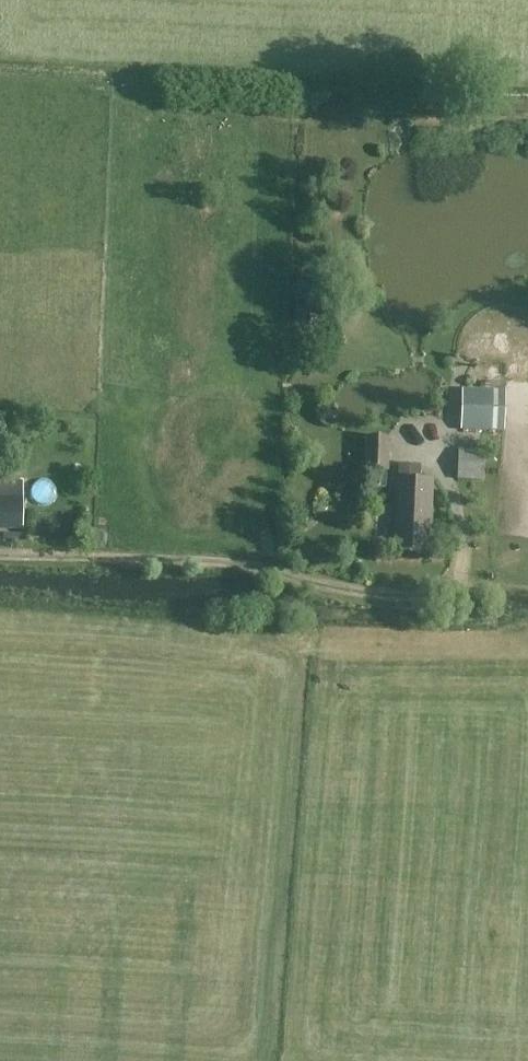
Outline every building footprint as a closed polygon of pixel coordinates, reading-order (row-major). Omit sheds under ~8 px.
[(366,470),(387,471),(389,441),(368,440),(366,470)] [(458,451),(457,480),(483,481),(484,452),(458,451)] [(6,505),(8,466),(0,466),(0,505),(6,505)] [(10,497),(23,497),(23,470),(10,470),(10,497)] [(398,472),(394,552),(428,554),(432,482),(408,481),(409,472),(398,472)]
